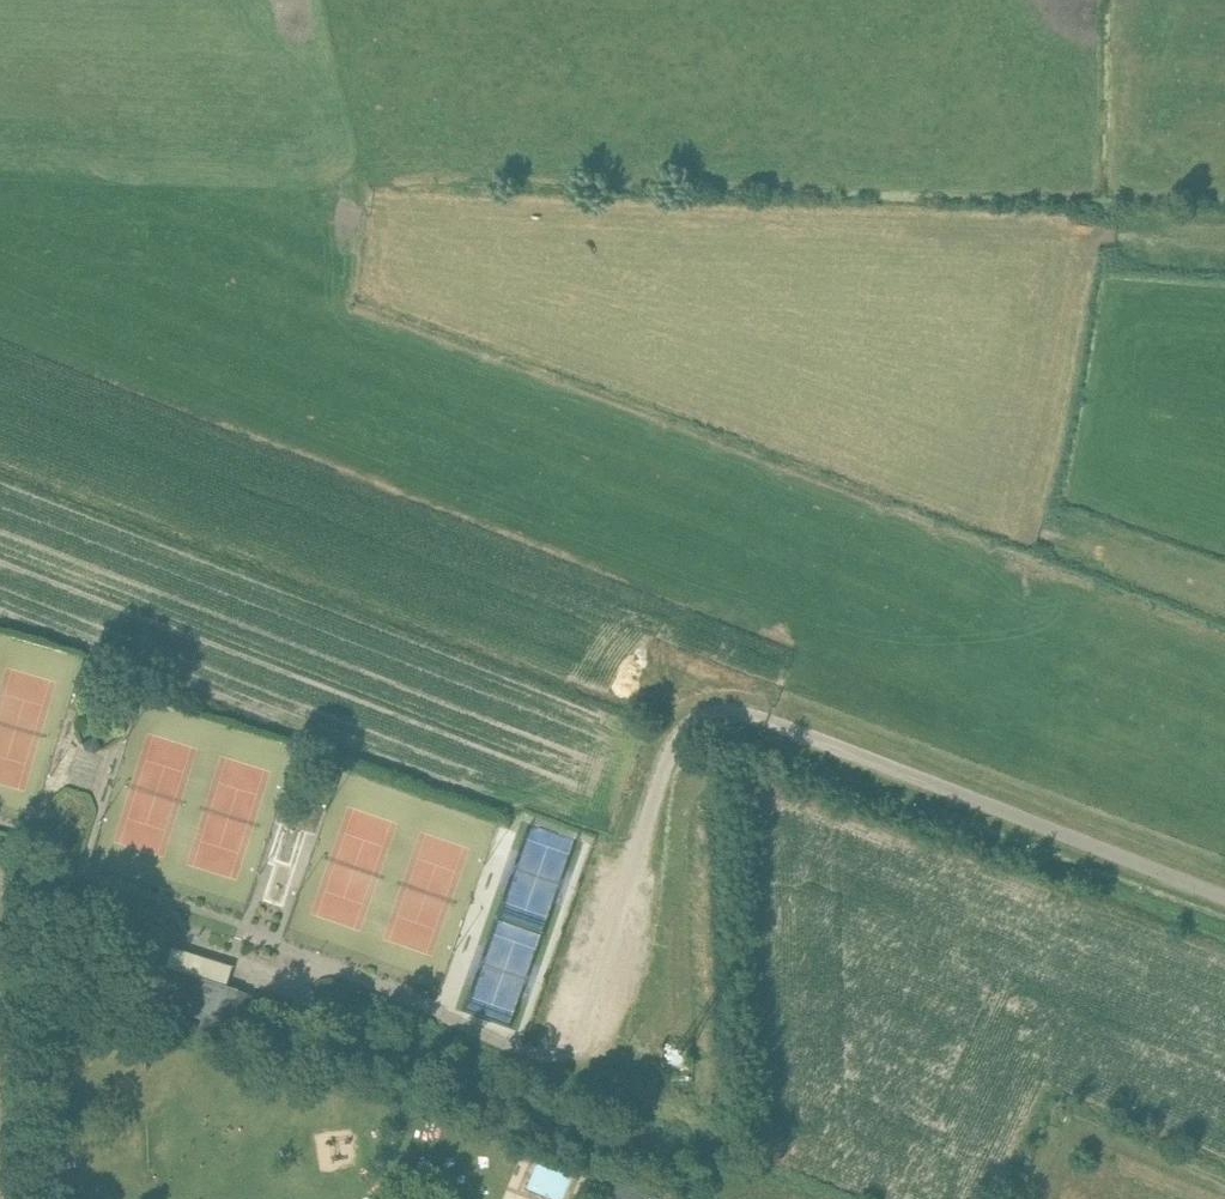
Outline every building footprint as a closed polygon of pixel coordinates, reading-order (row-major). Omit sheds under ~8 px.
[(228,1027),(233,1013),(240,990),(226,986),(226,988),(180,974),(180,972),(167,967),(160,990),(155,1004),(228,1027)]
